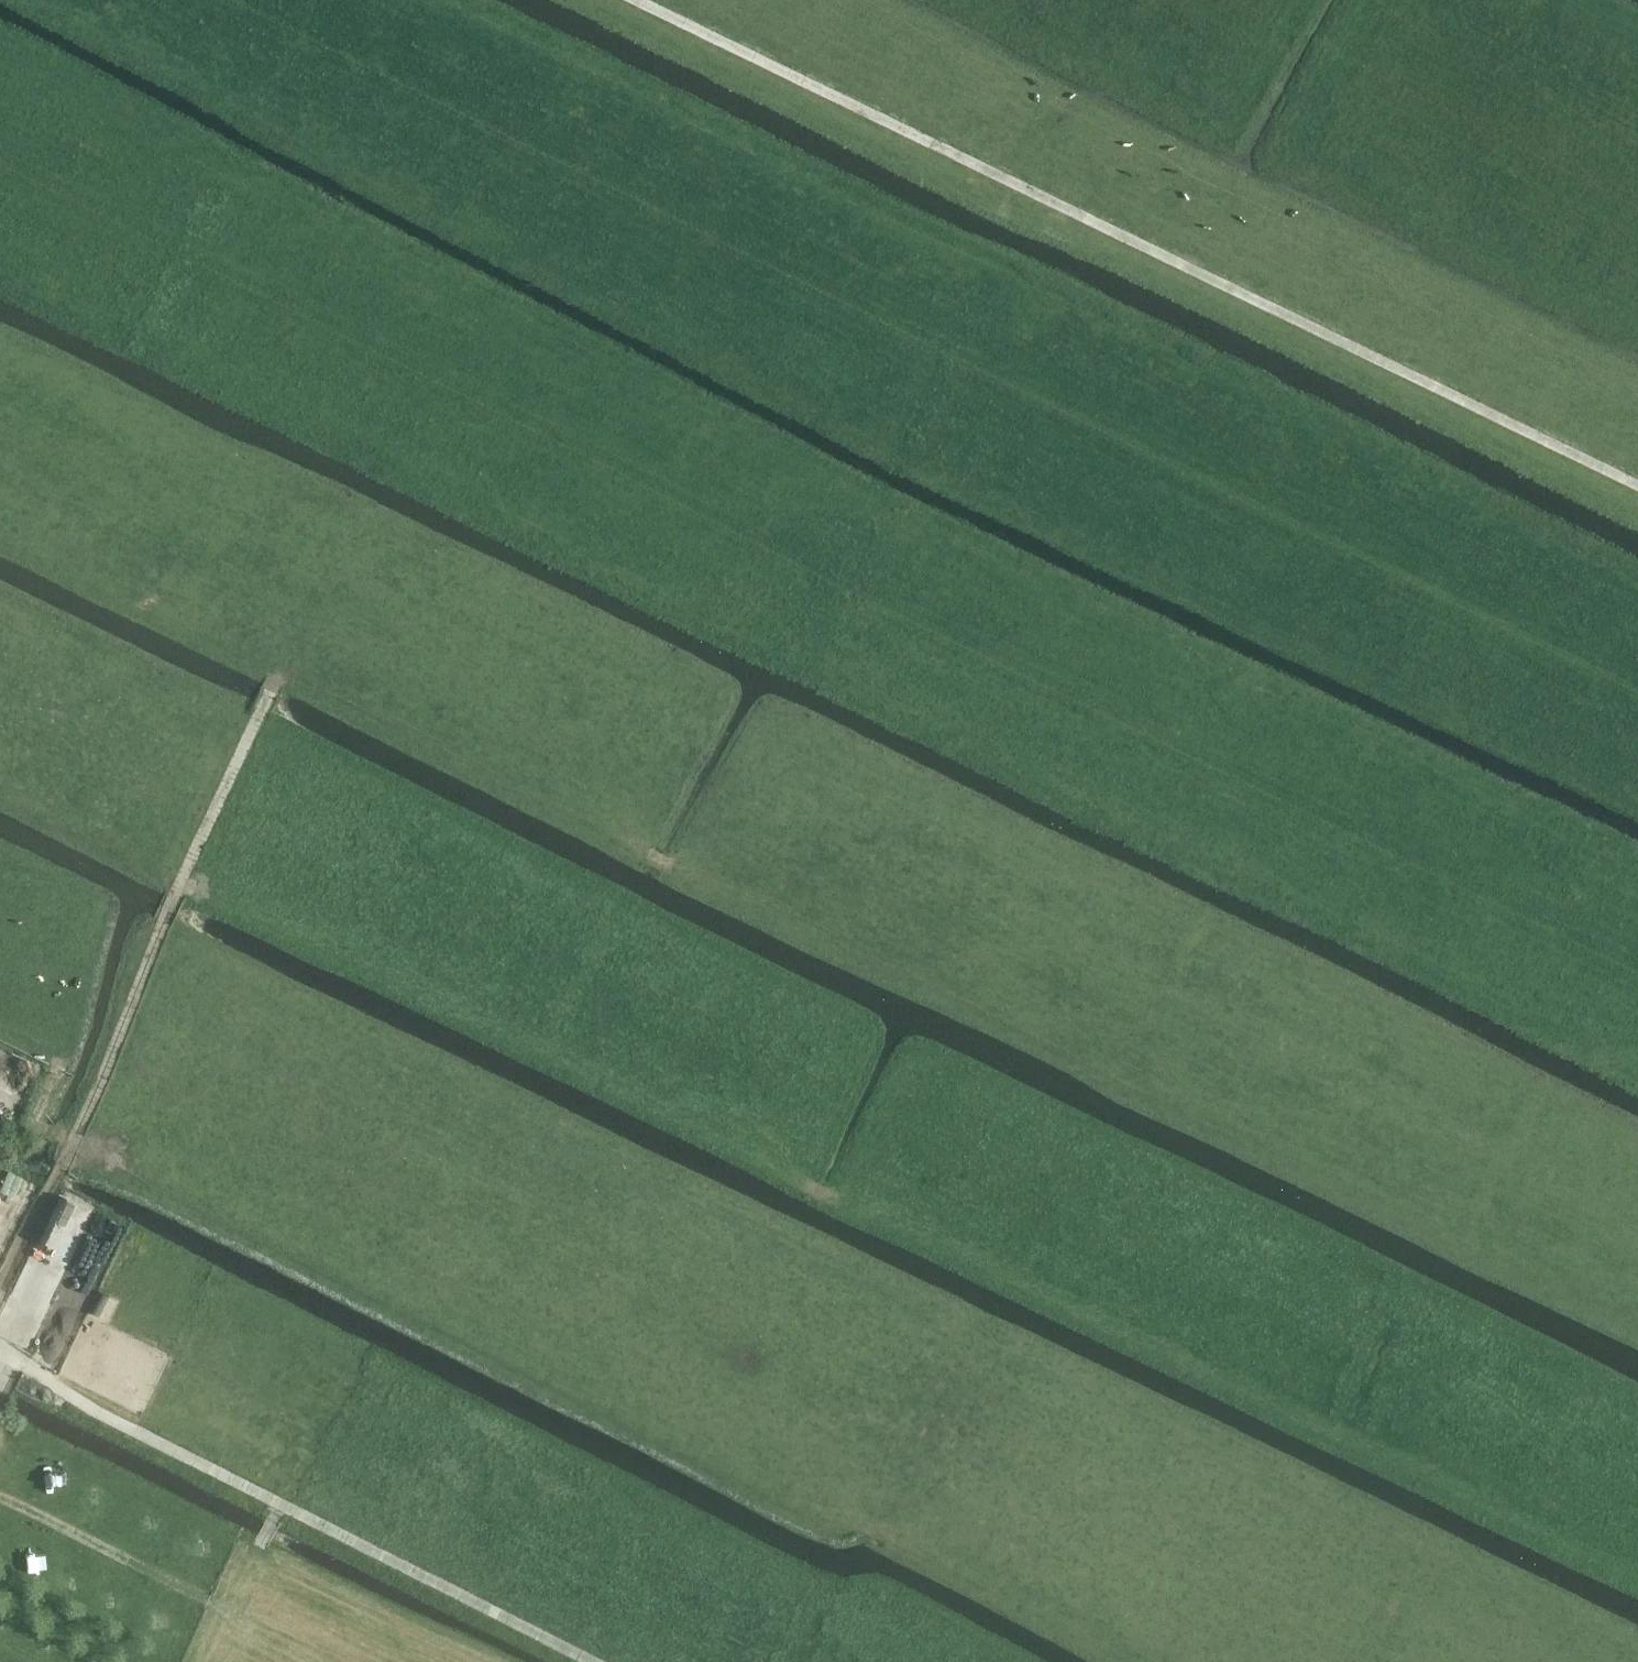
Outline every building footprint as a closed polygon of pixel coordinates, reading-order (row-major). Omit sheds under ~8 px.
[(49,1568),(47,1550),(27,1552),(29,1570),(49,1568)] [(109,1652),(89,1653),(89,1661),(110,1661),(109,1652)]
